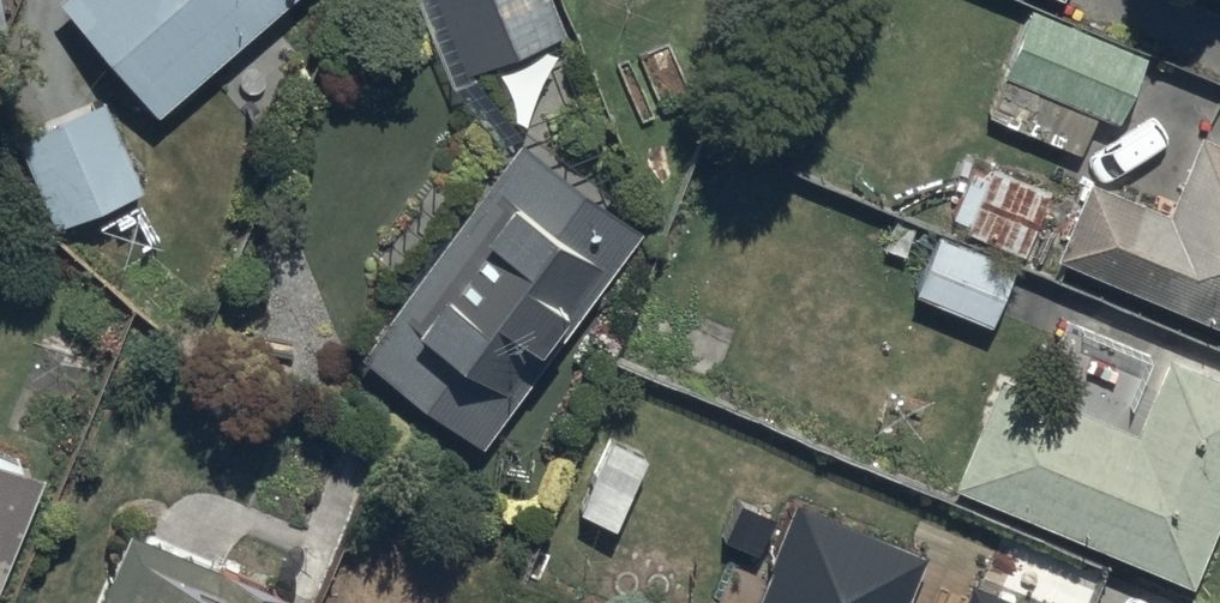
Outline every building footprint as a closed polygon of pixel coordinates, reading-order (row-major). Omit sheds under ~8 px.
[(58,4),(159,119),(297,0),(63,0),(58,4)] [(473,85),(570,45),(551,0),(437,0),(473,85)] [(1099,119),(1119,127),(1147,59),(1033,12),(989,119),(1083,157),(1099,119)] [(107,105),(17,141),(55,232),(144,195),(107,105)] [(1058,263),(1219,330),(1219,148),(1202,140),(1169,218),(1091,186),(1058,263)] [(644,237),(522,147),(362,362),(484,452),(644,237)] [(967,235),(1026,259),(1052,195),(993,171),(967,235)] [(916,299),(993,330),(1018,270),(942,239),(916,299)] [(1194,590),(1219,526),(1219,384),(1169,363),(1138,438),(1002,382),(956,492),(1194,590)] [(612,447),(582,518),(617,533),(647,462),(612,447)] [(45,483),(0,464),(0,593),(45,483)] [(927,561),(800,509),(761,602),(909,602),(927,561)] [(131,538),(104,602),(289,602),(131,538)] [(973,588),(966,602),(1010,602),(973,588)]
